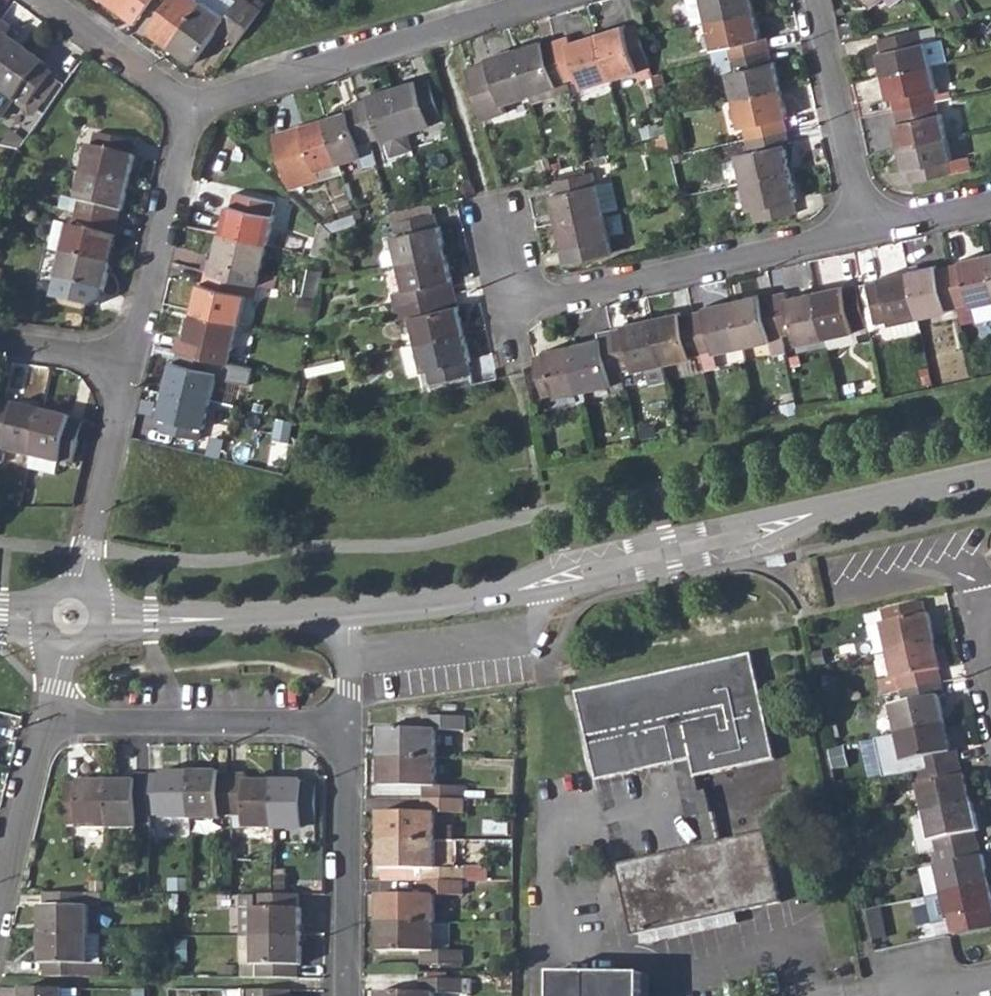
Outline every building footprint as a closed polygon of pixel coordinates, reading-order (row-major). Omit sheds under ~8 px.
[(135,0),(111,0),(126,11),(135,0)] [(203,0),(167,0),(147,26),(170,44),(203,0)] [(225,15),(205,0),(203,0),(170,44),(193,60),(218,27),(237,42),(263,7),(254,0),(236,0),(225,15)] [(225,15),(236,0),(205,0),(225,15)] [(703,0),(690,0),(695,22),(708,20),(703,0)] [(708,20),(756,9),(754,0),(703,0),(708,20)] [(708,20),(713,47),(725,45),(728,57),(769,47),(766,36),(762,36),(756,9),(708,20)] [(25,46),(6,32),(8,28),(0,22),(0,81),(25,46)] [(596,32),(610,79),(638,71),(637,66),(649,63),(641,34),(638,25),(637,23),(625,27),(624,23),(596,32)] [(925,42),(936,39),(933,25),(918,29),(921,42),(925,42)] [(878,52),(882,74),(930,64),(945,61),(940,39),(925,43),(925,42),(921,42),(918,29),(879,38),(882,50),(878,52)] [(580,75),(584,87),(610,79),(596,32),(569,40),(568,34),(555,38),(567,78),(580,75)] [(515,47),(529,94),(556,86),(555,83),(567,78),(555,38),(544,42),(542,39),(515,47)] [(712,60),(728,57),(725,45),(713,47),(710,48),(712,60)] [(27,104),(52,69),(42,61),(43,59),(25,46),(0,81),(0,88),(15,99),(17,96),(27,104)] [(500,98),(502,103),(529,94),(515,47),(487,55),(488,59),(476,63),(488,102),(500,98)] [(769,47),(728,57),(731,69),(727,70),(734,98),(782,87),(777,59),(772,60),(769,47)] [(716,73),(727,70),(731,69),(728,57),(712,60),(716,73)] [(891,98),(894,109),(934,101),(931,88),(935,87),(930,64),(882,74),(888,98),(891,98)] [(392,85),(406,131),(429,124),(428,120),(439,117),(427,77),(416,81),(415,78),(392,85)] [(567,78),(555,83),(556,86),(529,94),(532,104),(571,91),(567,78)] [(382,135),(383,138),(406,131),(392,85),(369,91),(370,95),(357,99),(370,139),(382,135)] [(743,125),(746,137),(787,128),(784,117),(788,116),(785,97),(782,87),(734,98),(740,126),(743,125)] [(325,115),(340,161),(362,154),(358,143),(370,139),(357,99),(346,103),(347,108),(325,115)] [(893,124),(898,146),(946,135),(940,113),(937,113),(934,101),(894,109),(897,123),(893,124)] [(315,164),(316,169),(340,161),(325,115),(301,122),(302,125),(290,129),(303,168),(315,164)] [(737,153),(743,180),(791,169),(784,143),(790,142),(787,128),(746,137),(748,150),(737,153)] [(81,171),(129,182),(136,154),(132,153),(135,141),(94,131),(92,141),(88,141),(81,171)] [(409,144),(406,131),(383,138),(387,151),(409,144)] [(655,138),(658,151),(671,147),(668,133),(655,138)] [(907,169),(909,182),(951,173),(948,160),(952,159),(946,135),(898,146),(903,170),(907,169)] [(303,168),(308,183),(343,172),(340,161),(316,169),(315,164),(303,168)] [(620,207),(610,167),(594,171),(592,171),(594,185),(598,184),(604,211),(620,207)] [(753,208),(755,221),(796,211),(793,199),(797,198),(791,169),(743,180),(750,209),(753,208)] [(75,211),(116,221),(118,209),(122,210),(129,182),(81,171),(75,199),(77,199),(75,211)] [(556,221),(604,211),(598,184),(594,185),(592,171),(591,171),(589,172),(552,180),(554,192),(550,194),(556,221)] [(457,179),(462,195),(474,191),(469,176),(457,179)] [(220,230),(267,242),(274,215),(271,215),(274,202),(234,192),(231,203),(230,203),(227,203),(224,216),(220,230)] [(75,199),(61,194),(58,206),(75,211),(77,199),(75,199)] [(62,250),(110,262),(117,234),(113,233),(116,221),(75,211),(73,223),(68,223),(62,250)] [(384,264),(399,261),(447,251),(441,222),(437,223),(434,211),(394,220),(397,233),(393,235),(396,246),(385,249),(382,254),(384,264)] [(610,240),(604,211),(556,221),(562,251),(565,250),(568,262),(609,253),(607,240),(610,240)] [(205,270),(246,280),(250,267),(260,271),(267,242),(220,230),(213,257),(209,257),(208,257),(207,264),(205,270)] [(56,292),(96,302),(99,290),(104,290),(110,262),(62,250),(55,280),(59,281),(56,292)] [(409,289),(412,301),(452,293),(450,280),(453,279),(447,251),(399,261),(405,289),(409,289)] [(956,305),(970,302),(970,304),(971,305),(990,301),(990,271),(987,252),(960,258),(960,262),(947,264),(956,305)] [(907,270),(917,317),(946,310),(946,309),(946,308),(955,305),(956,305),(947,264),(937,266),(936,264),(907,270)] [(278,275),(260,271),(250,267),(246,280),(275,287),(278,275)] [(192,310),(240,321),(246,293),(242,292),(246,280),(205,270),(203,282),(201,282),(198,282),(192,310)] [(890,320),(891,324),(917,317),(907,270),(880,275),(881,279),(868,281),(877,323),(890,320)] [(815,289),(826,337),(853,332),(852,329),(865,326),(856,285),(842,287),(841,284),(815,289)] [(405,289),(392,292),(395,305),(412,301),(409,289),(405,289)] [(773,293),(782,335),(794,333),(796,343),(826,337),(815,289),(787,295),(785,290),(773,293)] [(770,340),(773,353),(785,350),(782,335),(773,293),(760,296),(759,292),(731,299),(742,346),(770,340)] [(410,315),(417,342),(464,332),(458,303),(455,304),(452,293),(412,301),(414,313),(410,315)] [(716,351),(742,346),(731,299),(705,305),(705,307),(692,311),(701,352),(705,366),(718,363),(716,351)] [(395,305),(398,318),(410,315),(414,313),(412,301),(395,305)] [(177,349),(218,359),(221,346),(232,348),(240,321),(192,310),(186,335),(183,336),(180,336),(177,349)] [(652,316),(662,363),(689,358),(689,354),(701,352),(692,311),(681,313),(680,310),(652,316)] [(633,367),(634,370),(662,363),(652,316),(622,323),(623,326),(611,329),(620,369),(633,367)] [(920,331),(917,317),(891,324),(894,336),(920,331)] [(572,343),(582,390),(611,384),(608,372),(620,369),(611,329),(599,331),(600,337),(572,343)] [(427,370),(429,381),(470,373),(468,361),(470,360),(464,332),(417,342),(402,345),(408,371),(423,368),(423,369),(427,370)] [(853,332),(826,337),(828,349),(855,343),(853,332)] [(555,393),(556,397),(582,390),(572,343),(545,349),(545,353),(533,355),(534,359),(535,364),(542,395),(555,393)] [(164,389),(212,399),(219,372),(215,370),(218,359),(177,349),(176,353),(174,362),(170,361),(164,389)] [(665,379),(662,363),(634,370),(638,385),(665,379)] [(625,388),(620,369),(608,372),(611,384),(612,392),(625,388)] [(158,428),(199,438),(202,426),(205,427),(212,399),(164,389),(157,415),(161,417),(158,428)] [(1,457),(4,447),(32,454),(44,408),(31,405),(15,401),(14,403),(14,404),(3,401),(0,416),(0,457),(1,457)] [(32,454),(60,461),(62,457),(73,460),(83,420),(70,417),(71,414),(44,408),(32,454)] [(29,468),(57,475),(60,461),(32,454),(29,468)] [(883,627),(888,652),(936,641),(930,614),(927,614),(924,602),(883,612),(885,623),(882,624),(883,627)] [(868,630),(873,655),(888,652),(883,627),(868,630)] [(898,680),(901,692),(942,682),(939,670),(943,669),(936,641),(888,652),(894,680),(898,680)] [(597,780),(674,763),(691,759),(696,775),(775,758),(751,655),(578,693),(597,780)] [(892,707),(898,734),(946,724),(940,697),(945,695),(942,682),(901,692),(903,703),(892,707)] [(379,758),(437,760),(438,730),(465,731),(465,717),(422,716),(422,729),(379,730),(379,758)] [(916,759),(919,772),(960,763),(957,750),(952,750),(946,724),(898,734),(904,761),(916,759)] [(421,799),(464,800),(465,786),(437,786),(437,760),(379,758),(379,786),(421,786),(421,799)] [(698,817),(705,845),(718,842),(706,790),(699,792),(696,775),(691,759),(674,763),(687,818),(698,817)] [(919,786),(925,813),(973,803),(967,776),(963,776),(960,763),(919,772),(922,785),(919,786)] [(150,774),(150,817),(161,816),(161,820),(190,820),(191,770),(162,771),(161,774),(150,774)] [(191,770),(190,820),(219,820),(219,816),(231,816),(231,775),(219,775),(219,770),(191,770)] [(107,779),(107,829),(136,829),(135,825),(149,825),(150,817),(150,774),(136,774),(135,779),(107,779)] [(231,775),(231,816),(231,829),(244,829),(273,829),(273,780),(244,779),(244,774),(231,775)] [(78,825),(78,829),(107,829),(107,779),(79,779),(78,783),(66,783),(66,825),(78,825)] [(273,780),(273,829),(301,829),(302,780),(273,780)] [(464,813),(465,808),(464,800),(421,799),(421,812),(379,813),(378,840),(437,840),(437,812),(464,813)] [(475,800),(464,800),(465,808),(474,808),(475,800)] [(935,841),(937,853),(979,844),(976,832),(979,831),(973,803),(925,813),(931,841),(935,841)] [(632,935),(642,932),(736,913),(781,903),(764,832),(718,842),(705,845),(616,864),(632,935)] [(421,868),(421,882),(463,882),(463,869),(454,868),(455,840),(437,840),(378,840),(378,867),(381,867),(413,868),(421,868)] [(937,866),(943,893),(990,883),(984,856),(982,857),(979,844),(937,853),(940,865),(937,866)] [(413,868),(381,867),(381,881),(413,882),(413,868)] [(485,868),(463,869),(463,882),(486,882),(485,868)] [(464,896),(463,882),(421,882),(421,895),(378,896),(378,922),(436,923),(437,895),(464,896)] [(955,934),(990,926),(990,886),(990,883),(943,893),(949,921),(953,921),(955,934)] [(924,897),(930,925),(949,921),(943,893),(924,897)] [(40,936),(89,937),(90,907),(87,907),(87,895),(45,895),(44,906),(41,907),(40,936)] [(257,895),(256,899),(257,909),(254,909),(253,938),(303,938),(302,910),(300,910),(300,896),(272,896),(257,895)] [(241,937),(253,938),(254,909),(257,909),(256,899),(241,899),(241,937)] [(641,972),(643,973),(643,995),(650,995),(651,972),(654,972),(654,944),(738,924),(736,913),(642,932),(641,972)] [(421,964),(463,965),(464,951),(449,952),(436,951),(436,923),(378,922),(378,951),(421,952),(421,964)] [(450,923),(436,923),(436,951),(449,952),(450,923)] [(104,977),(104,962),(89,962),(89,937),(40,936),(39,963),(43,963),(43,976),(104,977)] [(105,936),(89,937),(89,962),(104,962),(105,936)] [(241,978),(256,978),(256,965),(253,965),(253,938),(241,937),(241,978)] [(303,938),(253,938),(253,965),(256,965),(256,978),(299,978),(299,966),(302,966),(303,938)] [(643,973),(641,972),(553,973),(553,995),(643,995),(643,973)] [(436,994),(463,995),(463,980),(420,980),(420,994),(378,994),(378,995),(436,995),(436,994)]
